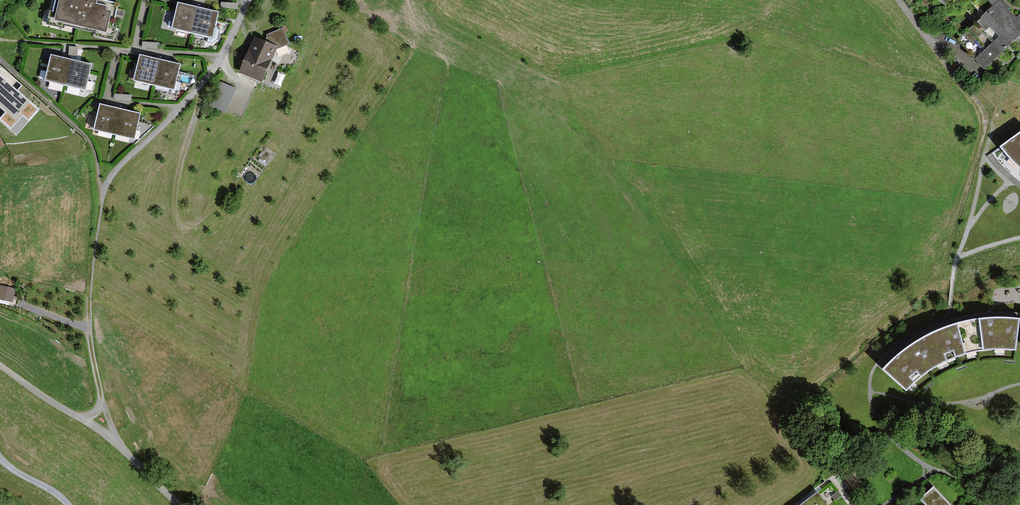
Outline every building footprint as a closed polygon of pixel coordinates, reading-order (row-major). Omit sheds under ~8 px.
[(104,0),(57,0),(51,25),(112,39),(120,4),(104,0)] [(970,30),(998,58),(1019,36),(1019,19),(1001,0),(970,30)] [(197,8),(178,3),(172,29),(191,34),(197,8)] [(219,13),(197,8),(191,34),(213,39),(219,13)] [(279,47),(257,37),(241,71),(263,81),(279,47)] [(71,61),(52,56),(46,80),(66,85),(71,61)] [(160,60),(141,56),(135,80),(155,85),(160,60)] [(180,65),(160,60),(155,85),(174,89),(180,65)] [(91,65),(71,61),(66,85),(85,89),(91,65)] [(224,112),(234,89),(222,84),(212,106),(224,112)] [(17,88),(0,104),(0,112),(16,129),(37,110),(17,88)] [(120,109),(101,105),(95,130),(115,135),(120,109)] [(140,114),(120,109),(115,135),(134,139),(140,114)] [(1000,147),(1009,157),(1019,168),(1019,132),(1000,147)] [(1,287),(0,293),(0,299),(12,302),(15,290),(1,287)] [(946,326),(957,357),(966,354),(983,351),(999,349),(1016,350),(1019,317),(1003,317),(985,318),(964,320),(946,326)] [(957,357),(946,326),(925,335),(911,344),(898,354),(882,369),(906,391),(915,382),(925,374),(935,367),(949,360),(957,357)] [(798,504),(833,504),(822,488),(798,504)] [(933,488),(919,500),(923,504),(948,504),(933,488)]
